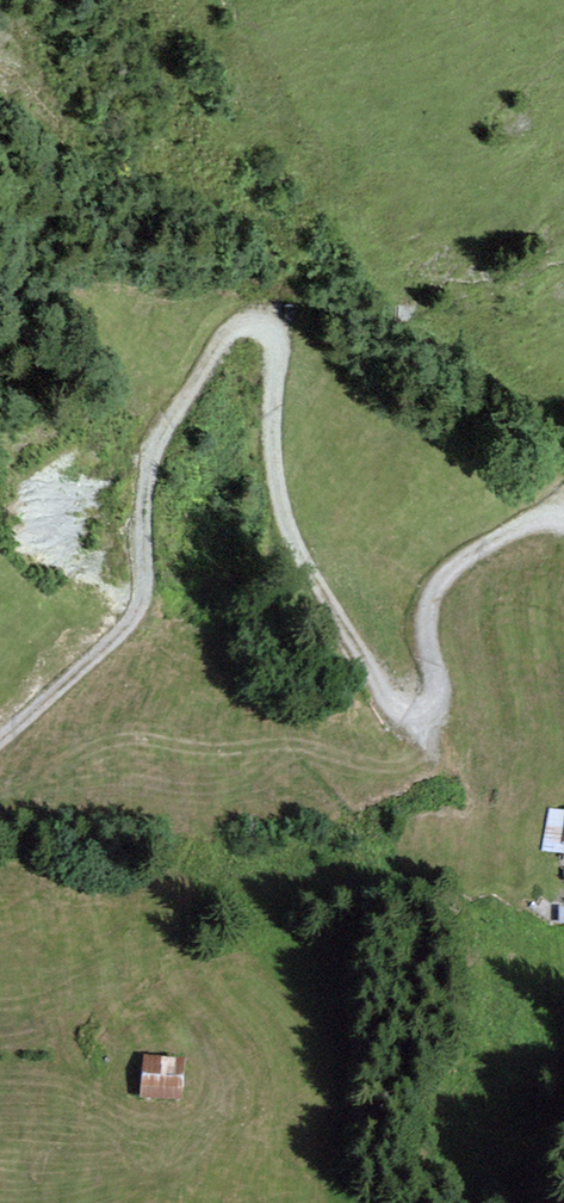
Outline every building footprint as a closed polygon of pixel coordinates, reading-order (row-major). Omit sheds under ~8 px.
[(549,809),(540,853),(563,858),(563,812),(549,809)] [(184,1062),(142,1059),(138,1102),(181,1106),(184,1062)]
